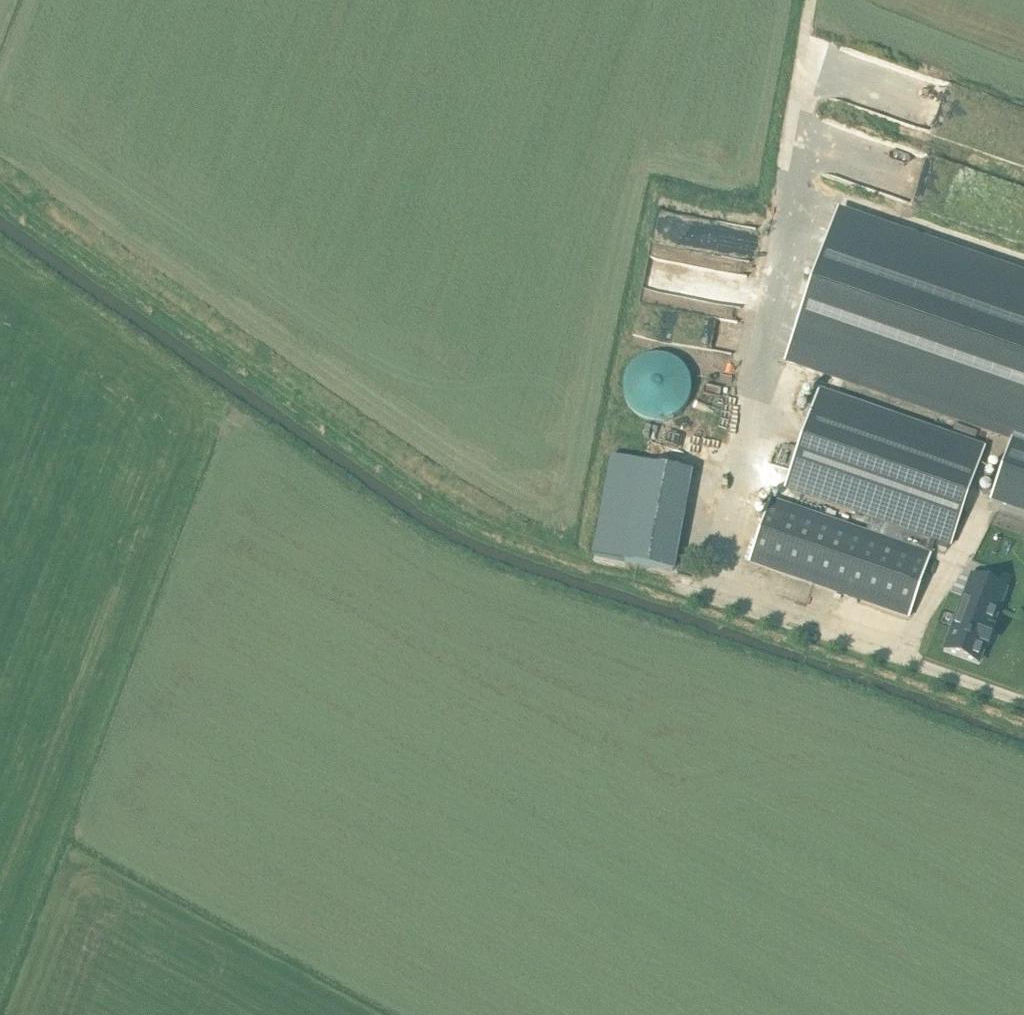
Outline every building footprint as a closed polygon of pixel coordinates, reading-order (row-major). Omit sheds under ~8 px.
[(991,498),(1020,508),(1023,509),(1023,276),(839,212),(822,263),(788,360),(1012,438),(991,498)] [(623,385),(623,389),(623,392),(624,395),(624,399),(625,402),(627,405),(628,408),(630,410),(633,413),(635,415),(638,417),(640,419),(643,420),(646,422),(650,423),(653,423),(656,424),(659,424),(663,423),(666,423),(669,422),(672,420),(675,419),(678,417),(681,415),(683,413),(685,410),(687,408),(689,405),(690,402),(691,399),(692,395),(692,392),(693,389),(692,385),(692,382),(691,379),(690,376),(689,373),(687,370),(685,367),(683,365),(681,362),(678,360),(675,359),(672,357),(669,356),(666,355),(663,354),(659,354),(656,354),(653,354),(650,355),(646,356),(643,357),(640,359),(638,360),(635,362),(633,365),(630,367),(628,370),(627,373),(625,376),(624,379),(624,382),(623,385)] [(772,499),(750,563),(908,619),(931,554),(928,553),(933,540),(950,546),(985,447),(821,390),(787,489),(871,518),(866,532),(772,499)] [(673,571),(692,471),(643,462),(625,562),(673,571)] [(1008,585),(1011,576),(1003,572),(999,582),(1008,585)] [(989,645),(994,631),(992,630),(1008,587),(974,574),(945,650),(979,662),(986,644),(989,645)]
